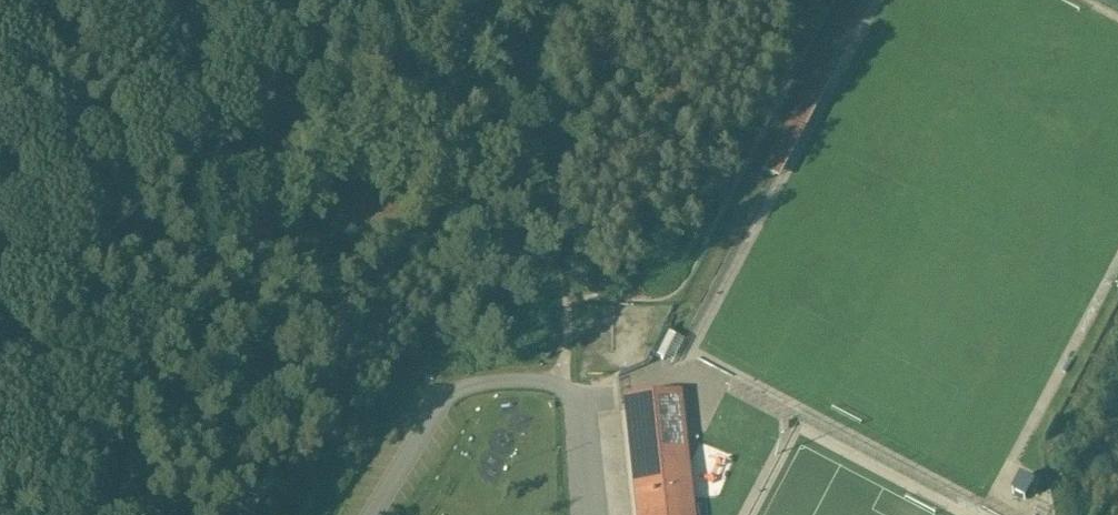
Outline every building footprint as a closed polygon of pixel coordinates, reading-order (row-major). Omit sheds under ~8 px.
[(675,360),(685,335),(661,326),(651,351),(675,360)] [(678,393),(625,399),(639,514),(691,514),(678,393)]
